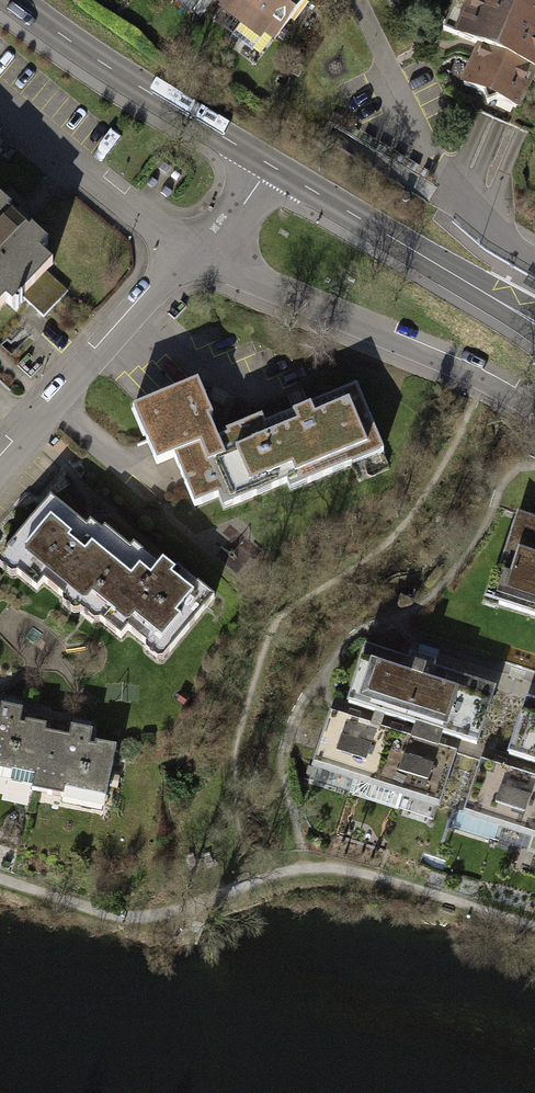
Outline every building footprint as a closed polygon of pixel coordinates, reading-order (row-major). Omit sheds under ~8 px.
[(274,48),(313,0),(214,0),(274,48)] [(450,35),(473,44),(457,84),(522,110),(531,87),(534,78),(534,0),(464,0),(450,35)] [(5,309),(54,260),(12,218),(0,206),(0,304),(5,309)] [(194,392),(128,421),(150,473),(169,465),(191,515),(215,505),(221,518),(283,491),(286,499),(380,458),(352,394),(293,419),(261,433),(258,426),(232,437),(223,441),(224,445),(213,449),(204,428),(208,426),(194,392)] [(46,507),(0,566),(0,573),(30,597),(39,585),(95,629),(102,620),(124,637),(129,630),(147,645),(145,648),(161,661),(194,618),(194,617),(211,595),(179,570),(171,580),(162,573),(128,547),(123,552),(101,535),(94,544),(84,537),(46,507)] [(521,520),(504,573),(498,571),(487,610),(534,625),(534,524),(521,520)] [(494,690),(365,647),(346,705),(474,748),(494,690)] [(524,699),(506,756),(534,765),(534,702),(524,699)] [(104,803),(120,741),(75,729),(5,711),(0,710),(0,776),(104,803)] [(453,753),(331,715),(310,783),(431,821),(453,753)] [(481,761),(459,830),(534,854),(534,778),(481,761)]
